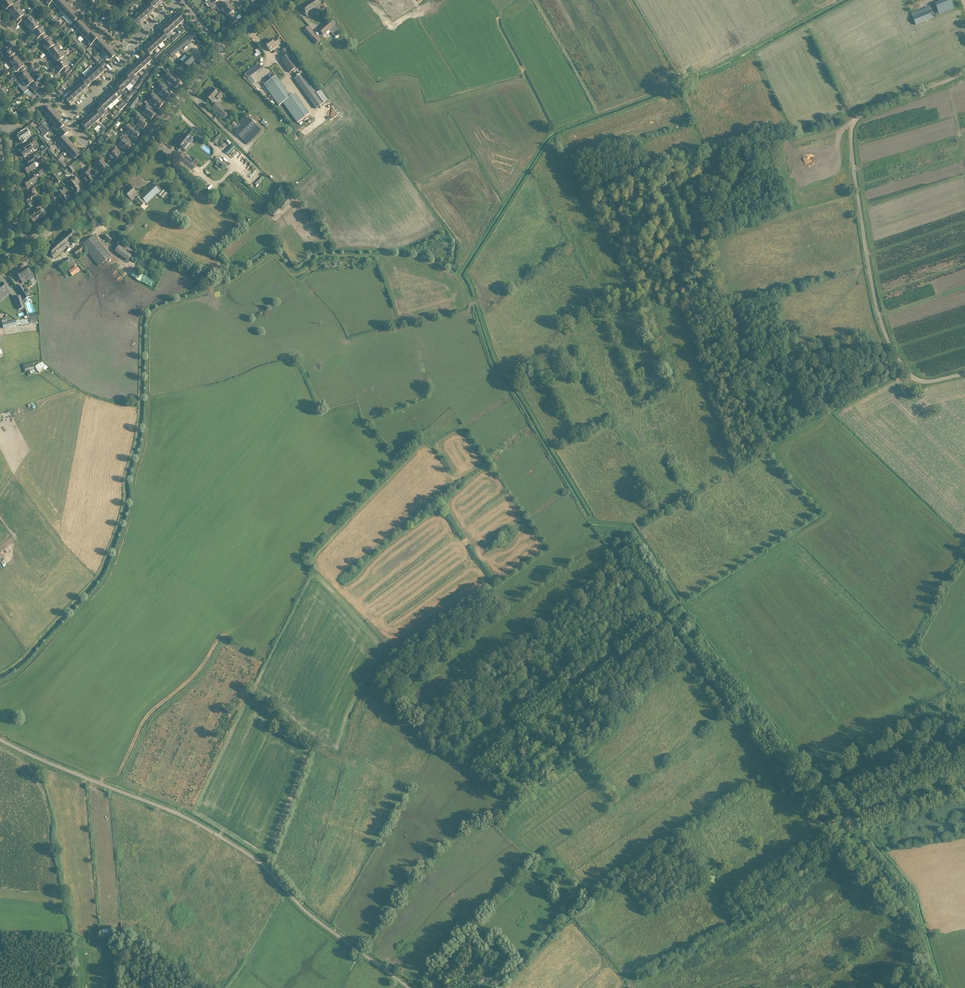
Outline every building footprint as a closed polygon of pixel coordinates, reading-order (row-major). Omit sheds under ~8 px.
[(0,4),(0,7),(0,8),(2,10),(4,9),(5,11),(14,4),(11,0),(9,0),(9,1),(8,0),(5,0),(0,4)] [(148,3),(149,5),(153,9),(154,9),(158,5),(153,0),(148,0),(149,2),(148,3)] [(215,7),(221,3),(220,0),(209,0),(208,1),(206,2),(211,9),(213,8),(215,7)] [(300,8),(307,17),(322,6),(318,0),(311,0),(300,8)] [(383,2),(390,13),(401,6),(397,0),(385,0),(383,2)] [(954,9),(950,0),(944,0),(935,3),(939,15),(954,9)] [(62,1),(56,6),(60,11),(66,5),(68,4),(65,1),(63,2),(62,1)] [(5,11),(7,13),(7,14),(9,16),(11,15),(12,17),(21,10),(18,7),(19,6),(19,4),(17,2),(14,4),(5,11)] [(219,12),(222,9),(224,12),(232,6),(230,5),(229,5),(227,2),(223,5),(221,3),(215,7),(217,9),(219,12)] [(66,5),(60,11),(64,15),(70,9),(72,8),(69,5),(68,7),(66,5)] [(149,5),(145,9),(150,15),(155,11),(154,9),(153,9),(149,5)] [(232,6),(224,12),(226,15),(227,17),(226,18),(231,25),(237,21),(237,20),(235,18),(232,13),(234,12),(233,10),(232,9),(233,8),(232,6)] [(408,6),(395,15),(397,19),(411,9),(408,6)] [(916,25),(934,17),(929,7),(911,14),(916,25)] [(70,9),(64,15),(68,19),(74,14),(76,12),(73,10),(72,11),(70,9)] [(146,19),(150,15),(145,9),(140,13),(146,19)] [(14,19),(12,20),(14,23),(15,22),(16,25),(21,21),(21,22),(27,17),(28,16),(27,15),(26,16),(21,10),(12,17),(13,18),(14,19)] [(141,23),(146,19),(140,13),(136,17),(141,23)] [(184,20),(177,13),(174,16),(175,17),(174,18),(173,17),(172,17),(179,25),(184,20)] [(74,14),(68,19),(72,24),(73,24),(76,20),(80,17),(77,14),(76,15),(74,14)] [(27,17),(21,22),(22,24),(24,27),(26,25),(28,28),(34,22),(30,17),(29,19),(27,17)] [(137,27),(141,23),(136,17),(131,21),(137,27)] [(179,25),(172,17),(170,20),(171,21),(169,22),(168,21),(175,29),(179,25)] [(331,20),(319,30),(324,35),(329,30),(331,32),(334,36),(341,31),(335,25),(331,20)] [(76,24),(72,28),(75,31),(77,30),(78,31),(84,25),(80,21),(76,24)] [(175,29),(168,21),(165,24),(166,25),(165,26),(164,25),(170,33),(175,29)] [(29,29),(27,31),(29,34),(30,33),(30,34),(31,34),(32,36),(34,35),(37,32),(40,29),(43,27),(41,26),(40,25),(38,27),(34,22),(28,28),(29,29)] [(78,31),(76,32),(77,32),(79,35),(81,34),(82,35),(88,29),(84,25),(78,31)] [(166,37),(170,33),(164,25),(161,28),(162,29),(160,30),(166,37)] [(35,37),(33,38),(36,41),(38,44),(47,36),(45,33),(47,32),(43,27),(40,29),(34,35),(35,37)] [(82,35),(81,36),(84,40),(85,38),(86,40),(90,37),(92,34),(88,29),(82,35)] [(163,42),(167,38),(166,37),(160,30),(160,31),(162,32),(157,36),(163,42)] [(87,40),(86,42),(89,45),(90,44),(90,43),(92,45),(94,43),(93,43),(99,38),(98,38),(96,35),(94,36),(93,35),(94,34),(93,33),(92,34),(90,37),(87,40)] [(313,34),(310,37),(316,44),(320,41),(313,34)] [(158,46),(163,42),(157,36),(153,40),(158,46)] [(42,48),(41,48),(44,51),(45,49),(47,51),(52,47),(54,46),(50,41),(51,40),(49,37),(43,42),(45,44),(44,44),(45,45),(43,47),(42,48)] [(94,43),(92,45),(93,46),(95,44),(97,47),(103,41),(99,37),(98,38),(99,38),(97,39),(93,43),(94,43)] [(171,57),(190,42),(186,37),(167,52),(171,57)] [(268,47),(267,48),(268,50),(269,49),(270,51),(280,44),(276,38),(273,41),(271,40),(265,44),(268,47)] [(154,50),(158,46),(153,40),(148,44),(154,50)] [(103,41),(97,47),(102,51),(107,46),(103,41)] [(47,51),(46,52),(48,55),(47,55),(49,58),(51,56),(53,58),(60,53),(59,52),(56,49),(59,47),(57,45),(59,43),(58,42),(56,44),(54,46),(52,47),(47,51)] [(149,54),(154,50),(148,44),(144,48),(149,54)] [(0,49),(0,54),(2,57),(4,56),(7,61),(9,59),(16,54),(14,52),(16,50),(14,48),(13,48),(9,51),(7,48),(5,45),(0,49)] [(107,46),(102,51),(106,56),(112,50),(107,46)] [(290,73),(298,67),(285,49),(281,52),(284,57),(280,60),(290,73)] [(112,50),(106,56),(107,57),(110,60),(116,55),(112,50)] [(55,60),(53,62),(55,64),(56,64),(57,66),(66,59),(67,58),(67,56),(63,52),(61,51),(59,52),(60,53),(53,58),(55,60)] [(17,56),(16,54),(9,59),(7,61),(5,62),(6,64),(9,69),(11,69),(13,67),(20,62),(18,60),(20,58),(18,56),(17,56)] [(147,65),(151,60),(146,54),(141,59),(147,65)] [(158,64),(165,58),(162,54),(155,61),(158,64)] [(187,67),(194,61),(187,54),(180,60),(187,67)] [(58,69),(56,71),(58,74),(60,72),(61,71),(62,70),(65,73),(68,76),(72,71),(70,69),(68,66),(70,64),(66,59),(63,61),(63,62),(57,66),(56,67),(57,69),(58,69)] [(141,59),(137,63),(142,69),(142,68),(144,70),(148,67),(147,65),(141,59)] [(22,64),(20,62),(13,67),(11,69),(14,73),(14,75),(11,77),(11,79),(12,80),(19,75),(21,73),(25,69),(25,70),(27,68),(25,66),(26,65),(24,62),(22,64)] [(137,73),(142,69),(137,63),(132,67),(137,73)] [(248,78),(261,67),(258,63),(245,74),(248,78)] [(100,76),(104,72),(97,64),(94,67),(96,68),(94,69),(100,76)] [(132,67),(128,71),(129,72),(133,77),(134,76),(137,73),(132,67)] [(94,69),(93,68),(90,71),(91,72),(90,73),(95,80),(100,76),(94,69)] [(12,80),(9,82),(11,83),(14,80),(19,86),(23,83),(30,77),(28,75),(30,74),(28,71),(27,72),(25,70),(25,69),(21,73),(19,75),(12,80)] [(167,74),(165,77),(168,80),(166,83),(167,84),(168,85),(170,86),(171,87),(171,86),(175,89),(179,83),(175,80),(177,78),(175,76),(171,73),(169,71),(167,74)] [(91,84),(95,80),(90,73),(89,72),(86,75),(87,76),(85,78),(91,84)] [(125,76),(124,77),(127,80),(128,80),(131,83),(132,84),(136,82),(134,80),(136,79),(134,76),(133,77),(129,72),(126,74),(128,75),(126,77),(125,76)] [(316,109),(324,103),(303,73),(295,79),(316,109)] [(85,78),(84,76),(81,79),(82,80),(81,81),(88,89),(87,88),(91,84),(85,78)] [(122,80),(121,82),(126,88),(130,84),(127,80),(124,77),(124,76),(121,79),(122,80)] [(276,76),(264,85),(267,89),(279,105),(283,102),(298,123),(309,115),(295,94),(291,97),(286,91),(276,76)] [(23,83),(19,86),(25,93),(25,92),(26,92),(28,90),(30,88),(31,88),(37,83),(35,81),(36,81),(33,78),(31,79),(30,77),(23,83)] [(126,88),(121,82),(119,80),(116,83),(118,84),(116,86),(121,92),(126,88)] [(83,93),(88,89),(81,81),(81,82),(82,83),(78,87),(83,93)] [(26,92),(25,92),(29,97),(30,96),(33,99),(37,96),(41,93),(41,92),(39,91),(40,90),(39,89),(40,89),(41,88),(43,86),(41,83),(39,85),(37,83),(31,88),(30,88),(28,90),(26,92)] [(166,100),(171,94),(167,92),(169,89),(162,84),(158,89),(162,92),(159,94),(166,100)] [(79,97),(83,93),(78,87),(73,91),(79,97)] [(112,93),(111,93),(117,100),(122,95),(115,88),(112,90),(113,92),(112,93)] [(218,93),(213,89),(207,97),(213,102),(217,98),(219,100),(223,95),(219,92),(218,93)] [(74,101),(79,97),(73,91),(69,95),(74,101)] [(107,97),(112,103),(117,100),(111,93),(112,93),(110,92),(107,94),(109,96),(107,97)] [(159,110),(163,104),(158,100),(159,98),(153,93),(149,98),(152,100),(149,103),(159,110)] [(70,105),(74,101),(69,95),(64,99),(70,105)] [(103,101),(102,101),(108,108),(112,103),(107,97),(106,96),(105,96),(103,98),(104,100),(103,101)] [(100,104),(98,105),(99,106),(103,111),(104,111),(105,113),(107,111),(105,110),(108,108),(102,101),(103,101),(101,100),(98,102),(100,104)] [(223,118),(229,112),(218,103),(212,109),(223,118)] [(151,120),(155,115),(151,112),(153,109),(147,105),(144,109),(146,110),(143,114),(151,120)] [(44,112),(42,113),(45,116),(47,115),(48,116),(54,111),(50,106),(44,112)] [(95,110),(94,111),(97,115),(98,114),(101,118),(102,119),(105,117),(107,115),(106,114),(105,113),(104,111),(103,111),(99,106),(98,107),(96,109),(97,110),(96,111),(95,110)] [(48,116),(46,118),(49,121),(51,120),(52,121),(58,115),(54,111),(48,116)] [(90,116),(90,117),(96,123),(96,122),(100,118),(97,115),(94,111),(93,111),(91,114),(92,115),(90,116)] [(143,130),(147,125),(143,122),(145,120),(138,114),(134,119),(138,122),(136,125),(143,130)] [(52,121),(50,122),(53,125),(55,124),(56,125),(61,121),(62,120),(58,115),(52,121)] [(86,120),(91,127),(94,130),(96,132),(100,128),(98,126),(96,123),(90,117),(90,116),(89,115),(86,118),(87,119),(86,120)] [(243,140),(257,126),(248,117),(234,132),(243,140)] [(83,123),(81,125),(85,128),(86,130),(87,131),(90,127),(91,127),(86,120),(85,119),(82,122),(83,123)] [(54,128),(52,129),(54,131),(56,134),(58,132),(61,129),(61,130),(62,130),(64,127),(65,128),(66,127),(65,126),(64,126),(62,125),(64,124),(61,121),(56,125),(54,127),(54,128)] [(133,130),(135,128),(129,123),(127,126),(126,125),(123,128),(127,131),(126,133),(135,141),(139,135),(133,130)] [(58,133),(57,134),(60,137),(61,136),(62,138),(64,136),(69,132),(65,128),(64,127),(62,130),(58,133)] [(42,138),(46,135),(45,135),(47,133),(43,129),(41,131),(43,133),(39,136),(41,139),(42,138)] [(26,131),(26,130),(18,135),(18,136),(17,137),(20,141),(21,140),(23,143),(26,141),(25,140),(30,136),(29,135),(30,135),(27,130),(26,131)] [(191,144),(194,141),(185,134),(177,144),(183,149),(189,143),(191,144)] [(119,139),(115,143),(118,146),(122,149),(126,152),(131,146),(128,143),(127,142),(129,139),(125,136),(123,135),(119,140),(119,139)] [(68,140),(64,136),(62,138),(57,143),(59,146),(61,144),(62,146),(68,140)] [(66,150),(72,145),(68,140),(62,146),(61,147),(64,150),(65,149),(66,150)] [(37,150),(31,141),(24,145),(26,148),(20,152),(24,157),(27,155),(28,156),(37,150)] [(110,152),(107,155),(111,159),(109,160),(113,164),(114,163),(120,157),(118,154),(116,152),(119,150),(115,146),(114,145),(114,146),(111,142),(108,145),(111,148),(109,150),(110,152)] [(232,144),(225,151),(229,155),(236,148),(232,144)] [(70,155),(76,149),(72,145),(66,150),(65,152),(67,155),(69,153),(70,155)] [(73,158),(74,159),(81,154),(76,149),(70,155),(69,156),(71,159),(73,158)] [(182,153),(177,159),(178,160),(181,162),(186,166),(188,168),(192,171),(196,165),(191,161),(188,158),(186,156),(182,153)] [(102,173),(107,169),(104,165),(107,163),(101,156),(97,159),(100,162),(95,166),(98,170),(99,169),(102,173)] [(23,168),(27,174),(38,166),(39,165),(37,162),(36,162),(32,157),(26,161),(28,164),(23,168)] [(88,185),(94,180),(90,174),(93,172),(89,167),(82,172),(83,174),(81,176),(88,185)] [(27,179),(23,182),(27,188),(27,189),(37,183),(36,182),(34,179),(37,177),(34,173),(28,177),(29,178),(27,179)] [(55,174),(51,176),(52,177),(55,180),(57,184),(60,181),(58,178),(55,175),(55,174)] [(199,176),(196,180),(204,187),(207,183),(199,176)] [(75,195),(81,190),(77,185),(80,182),(75,177),(70,181),(71,182),(68,185),(75,195)] [(138,195),(134,199),(135,200),(138,204),(141,206),(145,202),(146,204),(159,191),(152,184),(139,196),(138,195)] [(64,195),(67,192),(63,187),(58,191),(59,193),(56,195),(54,191),(52,193),(52,194),(51,195),(54,199),(57,197),(60,201),(61,200),(63,203),(68,200),(64,195)] [(129,198),(126,200),(129,203),(132,201),(134,199),(138,195),(131,188),(124,194),(129,198)] [(24,199),(28,206),(37,200),(34,195),(36,194),(33,189),(27,193),(29,196),(24,199)] [(275,218),(291,202),(286,197),(270,212),(275,218)] [(37,220),(43,216),(40,211),(43,209),(40,204),(33,208),(35,211),(29,215),(32,221),(36,219),(37,220)] [(182,215),(178,219),(185,225),(189,221),(182,215)] [(53,258),(78,237),(71,229),(47,251),(53,258)] [(109,259),(111,258),(110,257),(111,257),(94,236),(82,245),(99,266),(109,258),(109,259)] [(127,262),(134,252),(122,242),(114,252),(127,262)] [(79,259),(86,254),(80,246),(73,252),(79,259)] [(70,262),(68,259),(58,265),(64,273),(75,265),(72,260),(70,262)] [(76,266),(69,272),(72,276),(80,271),(76,266)] [(20,272),(16,274),(17,275),(16,275),(17,277),(18,278),(19,280),(20,280),(24,278),(27,281),(29,279),(29,281),(34,277),(33,275),(29,270),(27,271),(25,268),(22,270),(21,270),(21,271),(20,271),(19,272),(20,272)] [(0,284),(0,296),(1,295),(2,297),(2,298),(3,297),(4,296),(6,295),(9,292),(8,290),(2,283),(0,284)] [(27,289),(25,291),(20,285),(16,287),(25,300),(29,297),(27,295),(30,293),(27,289)] [(21,296),(15,298),(19,310),(25,308),(21,296)] [(19,320),(2,323),(3,328),(21,325),(20,320),(19,320)] [(41,367),(45,370),(48,368),(42,362),(42,363),(40,363),(39,363),(35,367),(38,370),(41,367)] [(25,371),(34,369),(33,363),(24,365),(25,371)]
